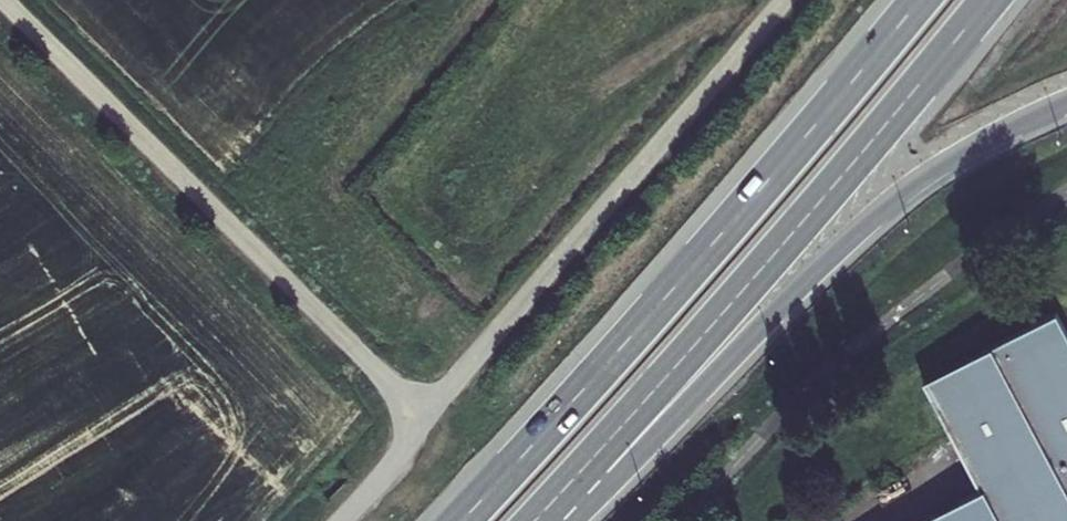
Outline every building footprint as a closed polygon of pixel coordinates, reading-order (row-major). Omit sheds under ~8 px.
[(920,388),(978,496),(932,520),(1066,520),(1066,346),(1050,314),(920,388)]
